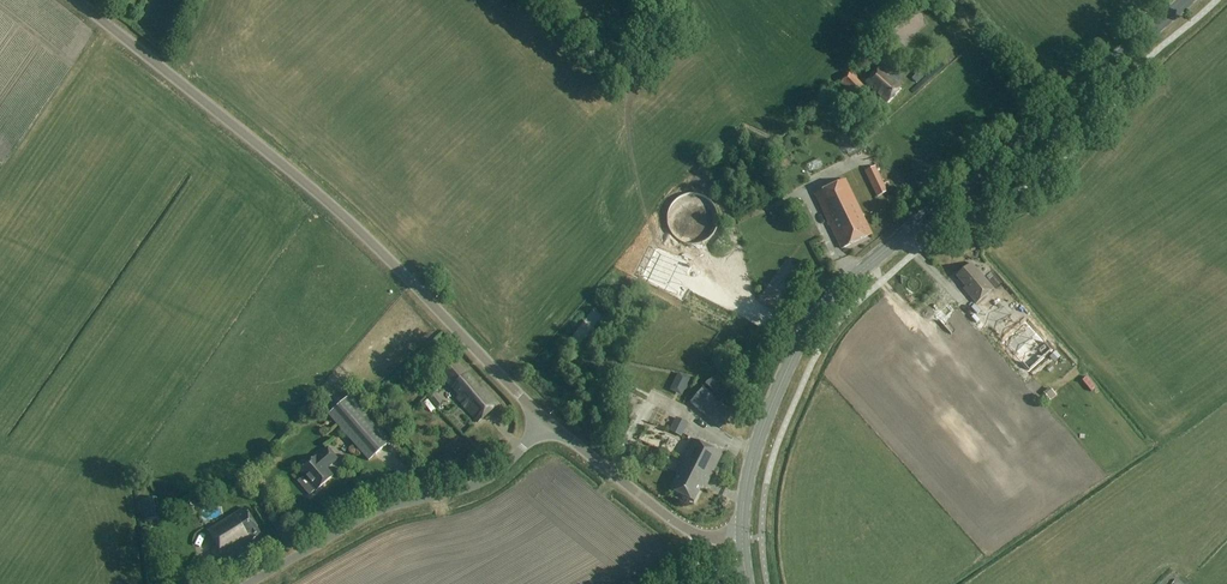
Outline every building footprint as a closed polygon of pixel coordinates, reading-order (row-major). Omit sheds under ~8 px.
[(887,102),(900,87),(878,67),(864,82),(887,102)] [(912,79),(918,85),(926,76),(920,70),(912,79)] [(840,83),(855,98),(865,88),(850,73),(840,83)] [(819,159),(807,165),(810,172),(823,166),(819,159)] [(735,167),(731,172),(735,176),(739,171),(735,167)] [(876,167),(865,172),(877,198),(888,193),(876,167)] [(841,249),(872,234),(846,180),(815,195),(841,249)] [(668,212),(663,221),(694,239),(710,212),(705,209),(710,200),(697,193),(694,198),(684,193),(672,214),(668,212)] [(662,240),(643,277),(678,295),(697,257),(662,240)] [(974,263),(972,264),(959,275),(972,291),(970,293),(978,303),(996,288),(974,263)] [(1040,386),(1028,373),(1060,344),(1023,303),(993,330),(982,318),(976,324),(958,305),(939,322),(967,351),(960,357),(1011,413),(1040,386)] [(661,305),(625,395),(680,417),(716,327),(661,305)] [(478,423),(499,404),(482,385),(480,388),(458,363),(442,377),(462,399),(459,402),(478,423)] [(717,394),(723,389),(713,378),(708,382),(717,394)] [(703,388),(691,403),(722,429),(734,414),(703,388)] [(328,415),(368,462),(391,443),(351,396),(328,415)] [(451,411),(439,397),(433,402),(445,416),(451,411)] [(492,424),(499,417),(492,411),(486,418),(492,424)] [(689,424),(676,418),(670,432),(682,438),(689,424)] [(709,480),(722,455),(692,440),(675,473),(678,475),(671,490),(694,502),(706,478),(709,480)] [(298,482),(310,495),(316,490),(317,491),(323,486),(334,476),(328,469),(338,460),(328,448),(317,458),(317,457),(315,459),(300,472),(304,476),(298,482)] [(208,532),(224,557),(261,534),(245,509),(208,532)] [(210,557),(204,568),(215,573),(221,563),(210,557)]
